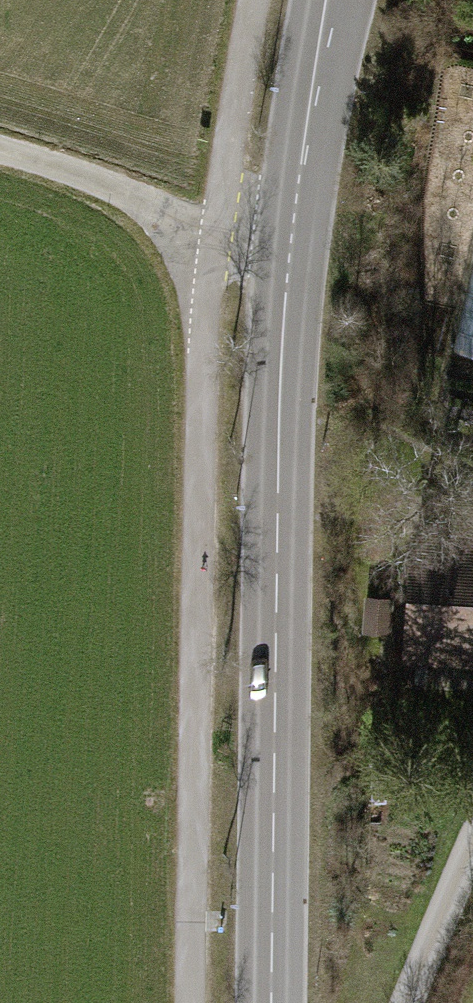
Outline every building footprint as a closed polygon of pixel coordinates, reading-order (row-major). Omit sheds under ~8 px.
[(447,345),(472,351),(472,239),(447,345)] [(418,497),(409,665),(472,669),(472,500),(418,497)] [(390,591),(367,588),(361,628),(384,631),(390,591)]
